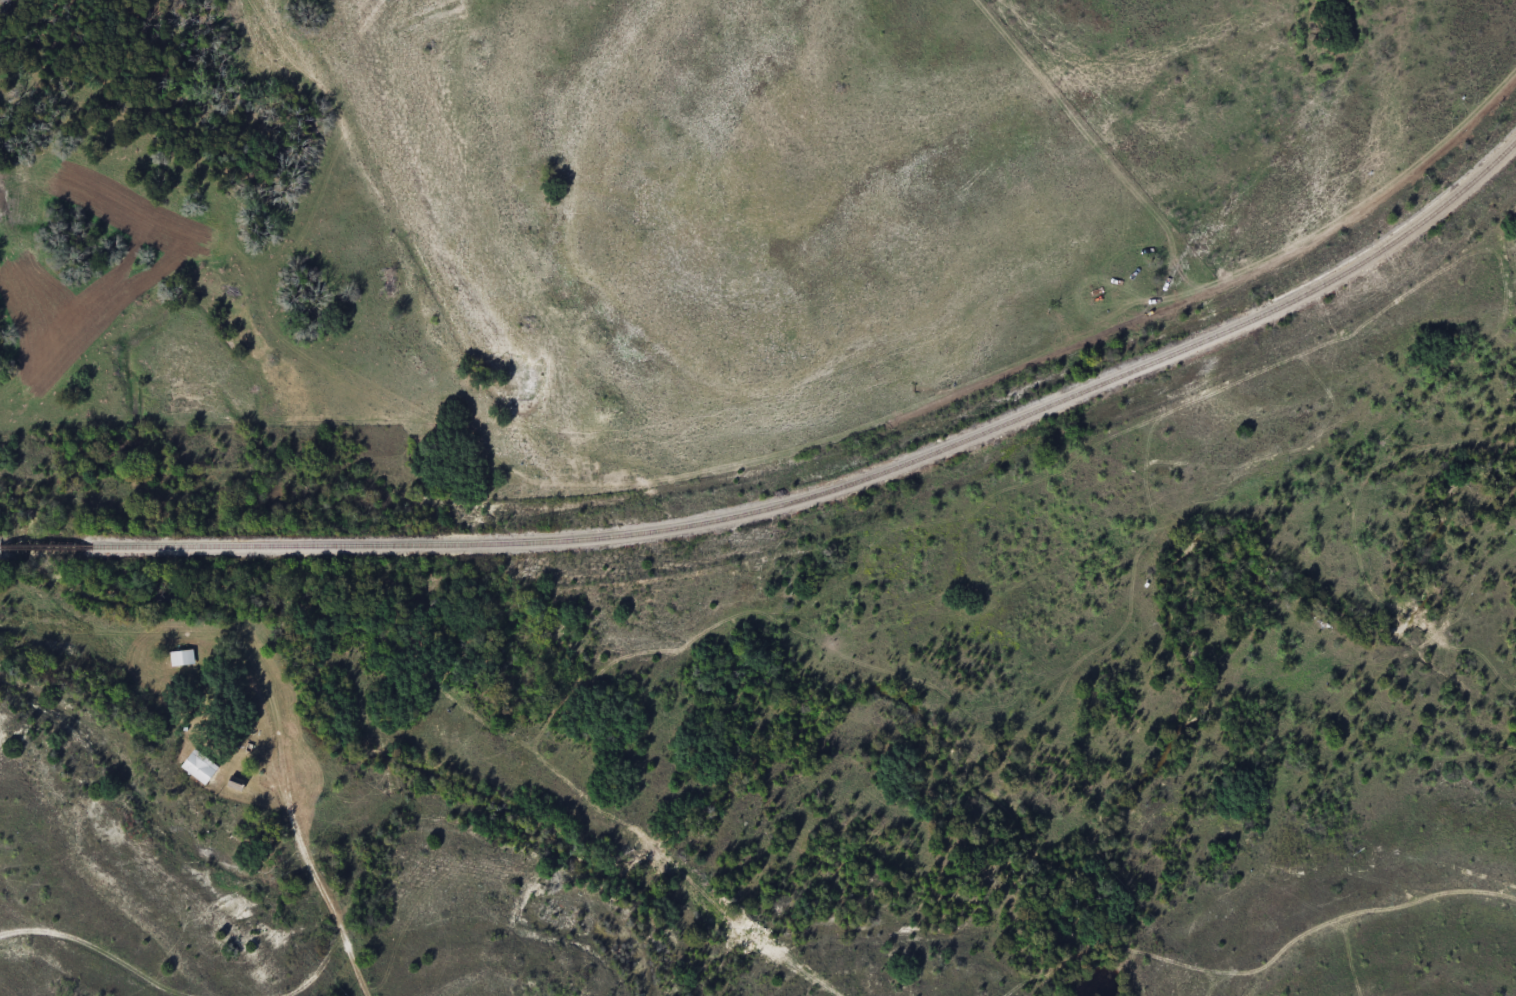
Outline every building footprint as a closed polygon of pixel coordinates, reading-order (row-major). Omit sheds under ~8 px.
[(167,650),(168,666),(192,665),(192,649),(167,650)] [(176,766),(200,786),(215,767),(191,747),(176,766)]
